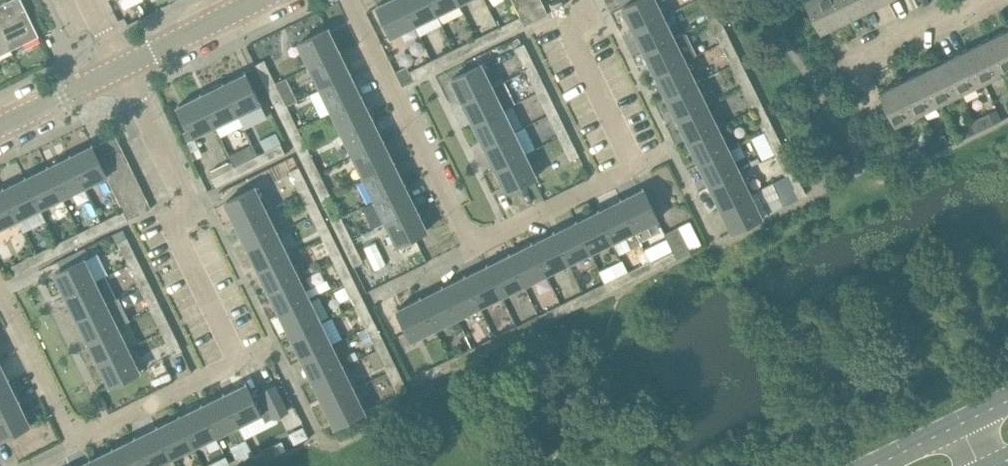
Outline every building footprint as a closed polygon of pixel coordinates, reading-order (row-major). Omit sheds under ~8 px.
[(39,35),(22,0),(12,0),(14,3),(0,10),(0,27),(9,45),(21,39),(23,43),(39,35)] [(402,0),(387,0),(377,5),(392,36),(415,25),(402,0)] [(430,0),(403,0),(415,25),(437,14),(430,0)] [(458,0),(430,0),(437,14),(459,3),(458,0)] [(543,3),(541,0),(524,0),(517,3),(522,14),(543,3)] [(657,0),(637,0),(622,8),(633,30),(664,15),(657,0)] [(719,16),(711,0),(700,0),(701,2),(710,20),(719,16)] [(833,0),(805,0),(821,32),(844,21),(833,0)] [(860,0),(833,0),(844,21),(866,10),(860,0)] [(866,10),(887,0),(860,0),(866,10)] [(522,14),(523,15),(527,24),(548,14),(543,3),(522,14)] [(527,24),(523,15),(499,27),(503,36),(527,24)] [(644,53),(686,32),(686,31),(675,36),(664,15),(633,30),(644,53)] [(11,49),(9,45),(0,27),(0,54),(11,49)] [(499,27),(476,38),(481,47),(503,36),(499,27)] [(309,66),(340,51),(329,28),(298,43),(309,66)] [(990,38),(1006,71),(1007,70),(1007,30),(990,38)] [(686,32),(644,53),(655,75),(686,59),(697,54),(686,32)] [(481,47),(476,38),(454,49),(458,58),(481,47)] [(990,38),(968,49),(984,82),(1006,71),(990,38)] [(515,47),(526,70),(535,66),(524,43),(515,47)] [(458,58),(454,49),(432,60),(436,69),(458,58)] [(968,49),(946,60),(962,92),(984,82),(968,49)] [(309,66),(320,88),(351,73),(340,51),(309,66)] [(655,75),(666,97),(697,82),(686,59),(655,75)] [(267,87),(276,82),(264,60),(255,64),(267,87)] [(404,84),(413,80),(436,69),(432,60),(409,71),(407,67),(398,72),(404,84)] [(946,60),(924,71),(940,103),(962,92),(946,60)] [(462,102),(493,86),(482,63),(451,79),(462,102)] [(537,93),(546,88),(535,66),(526,70),(537,93)] [(940,103),(924,71),(902,81),(918,114),(940,103)] [(222,83),(238,115),(243,124),(266,113),(261,103),(245,72),(222,83)] [(331,111),(362,95),(351,73),(320,88),(331,111)] [(298,99),(287,77),(276,82),(267,87),(277,109),(286,105),(298,99)] [(515,103),(504,81),(493,86),(462,102),(473,124),(504,109),(515,103)] [(896,125),(918,114),(902,81),(880,92),(896,125)] [(666,97),(677,119),(708,104),(697,82),(666,97)] [(216,125),(238,115),(222,83),(200,94),(216,125)] [(557,110),(546,88),(537,93),(548,115),(557,110)] [(193,137),(216,125),(200,94),(177,105),(189,128),(193,137)] [(342,133),(373,118),(362,95),(331,111),(342,133)] [(719,126),(708,104),(677,119),(688,142),(719,126)] [(288,131),(297,127),(286,105),(277,109),(288,131)] [(504,109),(473,124),(484,146),(515,131),(504,109)] [(559,137),(568,133),(567,130),(557,110),(548,115),(554,128),(558,136),(559,137)] [(975,118),(980,130),(993,123),(988,112),(975,118)] [(353,155),(384,140),(373,118),(342,133),(353,155)] [(980,130),(975,118),(961,125),(967,136),(980,130)] [(699,164),(730,148),(719,126),(688,142),(699,164)] [(308,149),(297,127),(288,131),(299,154),(308,149)] [(785,149),(774,127),(765,131),(776,153),(785,149)] [(189,128),(179,133),(183,143),(193,138),(193,137),(189,128)] [(484,146),(495,169),(526,153),(515,131),(484,146)] [(252,143),(262,164),(285,153),(275,132),(260,139),(266,150),(258,154),(252,143)] [(559,137),(563,147),(570,160),(579,156),(568,133),(559,137)] [(944,134),(931,140),(936,151),(949,145),(944,134)] [(93,146),(99,157),(121,146),(116,135),(93,146)] [(201,155),(193,138),(183,143),(191,160),(201,155)] [(395,162),(384,140),(353,155),(363,178),(395,162)] [(924,157),(936,151),(931,140),(918,147),(924,157)] [(240,175),(262,164),(252,143),(229,154),(240,175)] [(108,174),(104,167),(99,157),(93,146),(92,144),(69,155),(85,186),(108,174)] [(121,146),(99,157),(104,167),(126,156),(121,146)] [(735,159),(730,148),(699,164),(710,186),(741,170),(735,159)] [(785,149),(776,153),(786,175),(787,176),(796,171),(785,149)] [(526,153),(495,169),(506,191),(537,176),(526,153)] [(217,186),(240,175),(229,154),(232,161),(210,171),(217,186)] [(302,159),(310,176),(319,172),(311,154),(302,159)] [(69,155),(47,166),(62,197),(85,186),(69,155)] [(110,177),(131,167),(126,156),(104,167),(108,174),(110,177)] [(301,193),(310,189),(293,156),(267,168),(272,180),(290,171),(301,193)] [(406,184),(395,162),(363,178),(374,200),(406,184)] [(62,197),(47,166),(25,177),(40,208),(62,197)] [(115,187),(136,177),(131,167),(110,177),(115,187)] [(721,208),(752,193),(741,170),(710,186),(721,208)] [(807,194),(796,171),(787,176),(757,190),(752,193),(721,208),(732,231),(807,194)] [(321,198),(330,194),(319,172),(310,176),(321,198)] [(40,208),(25,177),(2,188),(18,219),(40,208)] [(141,187),(136,177),(115,187),(120,198),(141,187)] [(417,207),(406,184),(374,200),(385,222),(417,207)] [(146,197),(141,187),(120,198),(125,208),(146,197)] [(225,202),(236,225),(267,209),(256,187),(225,202)] [(2,188),(0,189),(0,228),(18,219),(2,188)] [(636,230),(640,240),(653,234),(648,224),(658,219),(643,188),(620,199),(636,230)] [(301,193),(312,215),(321,211),(310,189),(301,193)] [(341,216),(330,194),(321,198),(332,221),(341,216)] [(125,208),(125,209),(130,218),(151,208),(146,197),(125,208)] [(598,210),(613,241),(619,253),(630,248),(631,249),(642,244),(635,230),(636,230),(620,199),(598,210)] [(417,207),(385,222),(396,245),(428,229),(417,207)] [(125,209),(102,221),(106,230),(130,218),(125,209)] [(236,225),(247,247),(278,232),(267,209),(236,225)] [(576,221),(591,252),(613,241),(598,210),(576,221)] [(312,215),(322,238),(331,233),(321,211),(312,215)] [(352,239),(341,216),(332,221),(343,243),(352,239)] [(668,238),(645,249),(650,260),(655,269),(690,251),(690,250),(702,244),(690,220),(678,226),(665,232),(668,238)] [(106,230),(102,221),(79,232),(84,241),(106,230)] [(569,263),(591,252),(576,221),(553,232),(569,263)] [(117,242),(118,242),(129,264),(138,260),(123,229),(113,234),(117,242)] [(79,232),(57,243),(61,252),(84,241),(79,232)] [(278,232),(247,247),(258,269),(289,254),(278,232)] [(531,243),(546,274),(569,263),(553,232),(531,243)] [(333,260),(342,256),(331,233),(322,238),(333,260)] [(363,262),(352,239),(343,243),(354,266),(363,262)] [(39,263),(61,252),(57,243),(35,254),(39,263)] [(509,254),(524,285),(546,274),(531,243),(509,254)] [(65,296),(97,280),(86,258),(89,256),(85,247),(58,261),(62,269),(54,273),(65,296)] [(289,254),(258,269),(269,292),(300,276),(307,273),(307,272),(315,269),(313,265),(306,268),(302,261),(294,264),(289,254)] [(486,264),(502,296),(524,285),(509,254),(486,264)] [(333,260),(344,282),(353,278),(342,256),(333,260)] [(606,282),(610,291),(632,280),(628,271),(622,259),(600,270),(605,282),(606,282)] [(147,277),(138,260),(129,264),(138,282),(147,277)] [(650,260),(628,271),(632,280),(654,269),(655,269),(650,260)] [(480,307),(502,296),(486,264),(464,275),(480,307)] [(457,318),(480,307),(464,275),(442,286),(457,318)] [(311,299),(300,276),(269,292),(279,314),(311,299)] [(76,318),(108,303),(97,280),(65,296),(74,313),(76,318)] [(140,287),(151,309),(160,305),(149,282),(140,287)] [(605,282),(583,293),(588,302),(610,291),(606,282),(605,282)] [(457,318),(442,286),(420,297),(435,329),(457,318)] [(561,304),(565,313),(588,302),(583,293),(561,304)] [(130,319),(119,297),(108,303),(76,318),(87,340),(119,325),(118,325),(130,319)] [(412,340),(435,329),(420,297),(397,308),(412,340)] [(311,299),(279,314),(290,336),(322,321),(311,299)] [(543,324),(565,313),(561,304),(539,315),(543,324)] [(151,309),(162,331),(171,327),(160,305),(151,309)] [(529,331),(543,324),(539,315),(533,318),(524,322),(516,326),(521,335),(529,331)] [(301,359),(333,343),(322,321),(290,336),(301,359)] [(366,327),(377,349),(386,345),(375,323),(366,327)] [(119,325),(87,340),(98,363),(130,347),(119,325)] [(494,337),(499,346),(521,335),(516,326),(505,331),(500,334),(494,337)] [(171,327),(162,331),(173,354),(182,350),(171,327)] [(140,357),(166,345),(162,336),(136,349),(140,357)] [(476,356),(499,346),(494,337),(472,348),(476,356)] [(312,381),(344,366),(333,343),(301,359),(312,381)] [(377,349),(367,354),(374,369),(384,364),(388,372),(397,367),(386,345),(377,349)] [(141,370),(130,347),(98,363),(109,386),(141,370)] [(454,367),(476,356),(472,348),(449,358),(454,367)] [(0,360),(0,383),(9,379),(0,360)] [(312,381),(323,403),(355,388),(344,366),(312,381)] [(9,379),(0,383),(0,411),(20,401),(9,379)] [(223,393),(239,425),(261,414),(246,382),(223,393)] [(355,388),(323,403),(334,426),(366,411),(355,388)] [(201,404),(216,436),(239,425),(223,393),(201,404)] [(0,411),(0,439),(31,424),(20,401),(0,411)] [(194,447),(216,436),(201,404),(179,415),(194,447)] [(172,458),(194,447),(179,415),(156,426),(172,458)] [(148,465),(154,465),(172,458),(156,426),(134,437),(148,465)] [(121,465),(148,465),(134,437),(112,448),(121,465)] [(253,454),(258,463),(281,452),(276,443),(253,454)] [(112,448),(89,459),(93,465),(121,465),(112,448)] [(231,465),(252,465),(258,463),(253,454),(231,465)]
